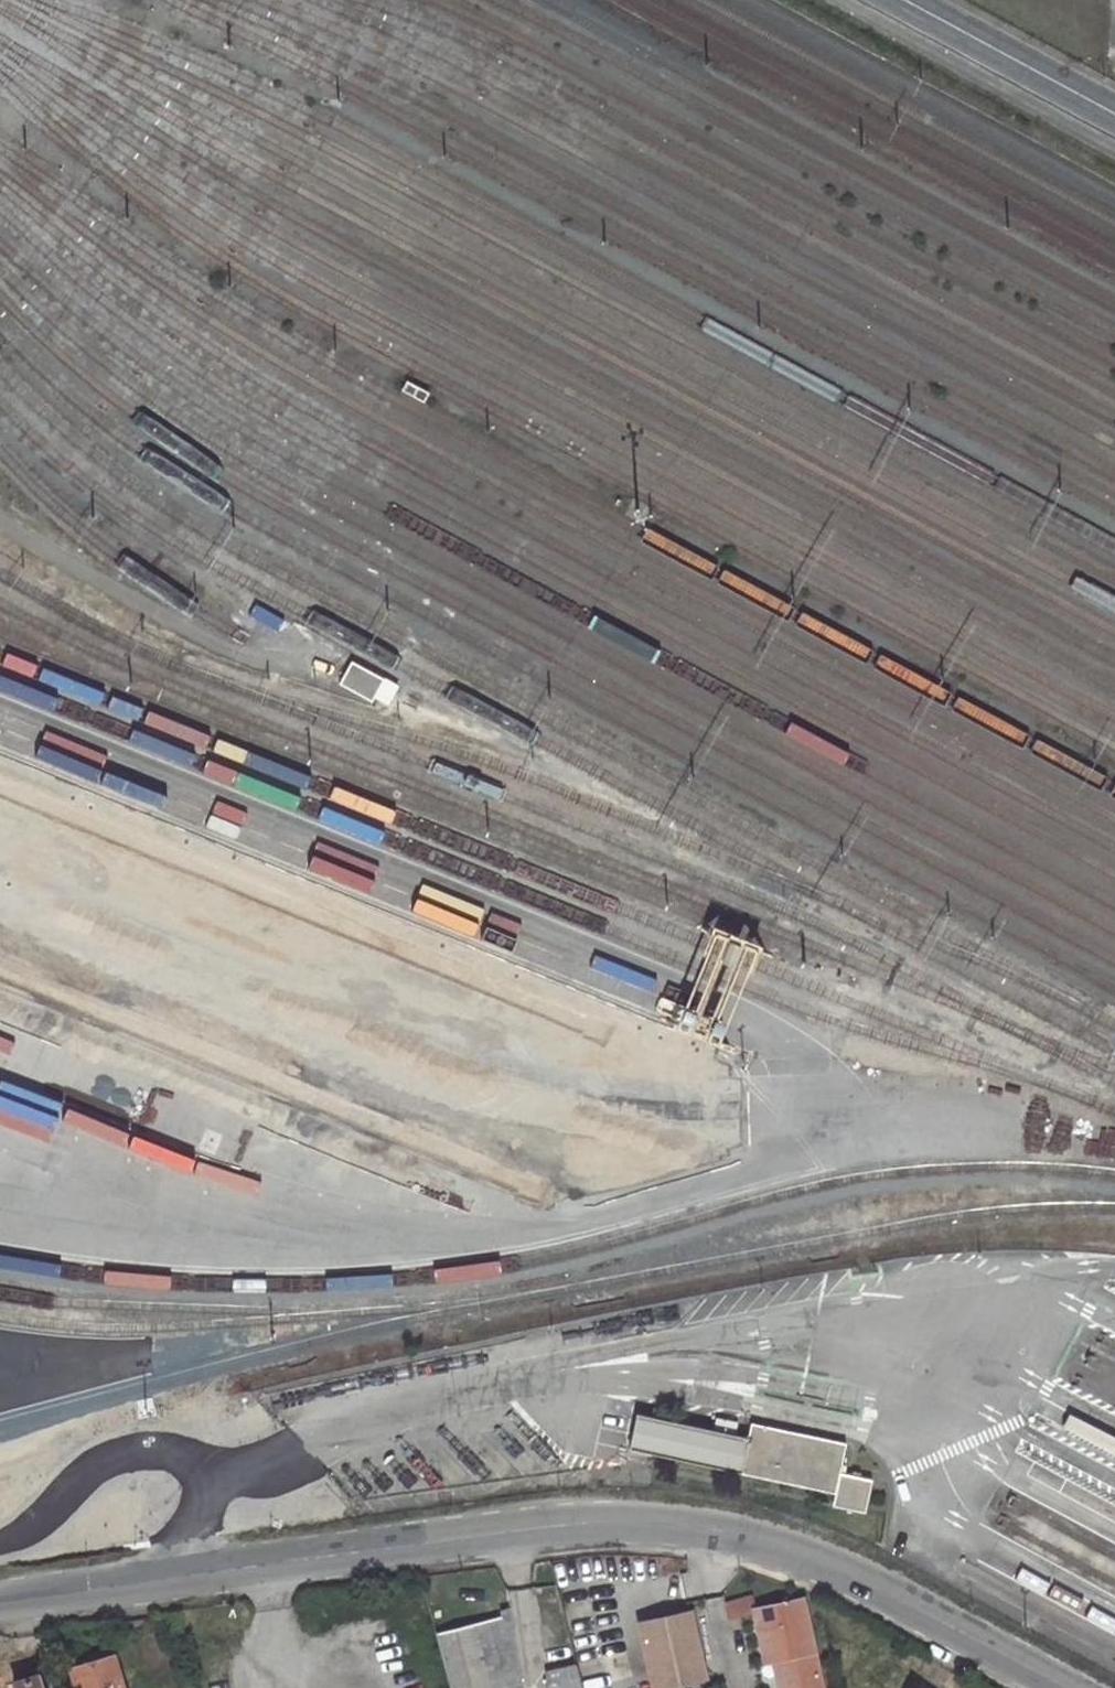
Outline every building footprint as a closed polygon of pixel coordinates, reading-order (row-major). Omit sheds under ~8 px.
[(381,678),(351,661),(338,683),(369,700),(381,678)] [(844,1464),(850,1436),(753,1417),(749,1435),(639,1414),(633,1445),(839,1485),(838,1496),(870,1502),(877,1471),(844,1464)] [(755,1598),(730,1604),(733,1617),(758,1611),(755,1598)] [(807,1601),(758,1611),(769,1663),(777,1661),(794,1658),(796,1667),(790,1669),(794,1687),(829,1687),(807,1601)] [(641,1622),(656,1687),(661,1687),(708,1677),(694,1610),(641,1622)] [(439,1687),(449,1687),(453,1687),(443,1651),(440,1652),(438,1646),(432,1648),(434,1654),(429,1655),(439,1687)] [(70,1667),(77,1687),(123,1687),(113,1654),(70,1667)] [(790,1669),(796,1667),(794,1658),(777,1661),(784,1687),(794,1687),(790,1669)] [(584,1662),(551,1666),(554,1687),(587,1687),(584,1662)] [(55,1671),(39,1675),(43,1687),(60,1687),(55,1671)] [(16,1682),(17,1687),(43,1687),(39,1675),(16,1682)]
